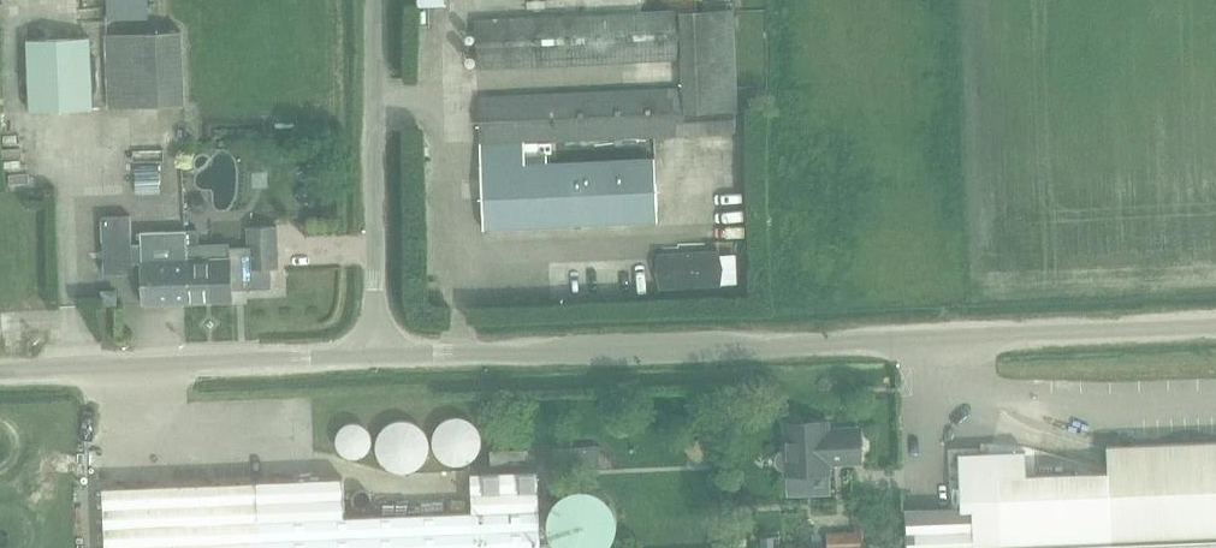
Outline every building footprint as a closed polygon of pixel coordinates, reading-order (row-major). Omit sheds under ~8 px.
[(106,21),(150,18),(149,0),(104,0),(106,21)] [(733,10),(475,21),(477,67),(686,57),(687,91),(478,99),(483,229),(658,220),(655,159),(548,164),(547,154),(525,155),(525,141),(735,132),(734,113),(737,113),(733,10)] [(106,34),(109,108),(185,105),(182,31),(106,34)] [(30,111),(93,108),(90,37),(27,40),(30,111)] [(154,178),(177,178),(177,155),(154,155),(154,178)] [(131,216),(103,217),(106,274),(134,273),(134,262),(143,262),(145,303),(189,302),(187,230),(142,231),(142,244),(132,244),(131,216)] [(199,230),(187,230),(189,302),(232,300),(232,290),(272,288),(271,269),(278,269),(277,226),(249,227),(250,251),(231,252),(230,246),(200,247),(199,230)] [(702,251),(659,254),(660,282),(661,289),(721,286),(718,251),(702,251)] [(116,291),(102,291),(103,305),(116,304),(116,291)] [(1156,365),(1155,380),(1215,382),(1215,367),(1156,365)] [(785,468),(786,468),(786,475),(832,473),(832,464),(861,463),(860,428),(828,429),(828,422),(785,424),(786,451),(785,451),(783,451),(782,451),(780,452),(779,453),(778,454),(777,455),(777,457),(776,458),(776,459),(776,461),(777,462),(777,464),(778,465),(779,466),(780,467),(782,467),(783,468),(785,468)] [(547,446),(547,437),(513,436),(513,446),(547,446)] [(1107,446),(1108,473),(1027,477),(1026,451),(959,453),(961,511),(906,513),(907,547),(1215,547),(1215,442),(1107,446)] [(540,508),(538,470),(470,473),(472,511),(423,513),(345,516),(344,491),(344,478),(315,479),(257,481),(103,487),(105,547),(541,547),(540,508)] [(548,525),(548,529),(550,535),(552,540),(556,545),(559,547),(606,547),(609,545),(612,540),(615,535),(617,529),(617,523),(617,517),(615,511),(614,508),(612,505),(609,500),(605,496),(600,493),(594,490),(588,488),(582,488),(576,488),(570,490),(565,493),(560,496),(556,500),(552,505),(550,511),(548,517),(548,523),(548,525)] [(876,518),(850,518),(850,531),(891,531),(891,505),(876,506),(876,518)]
